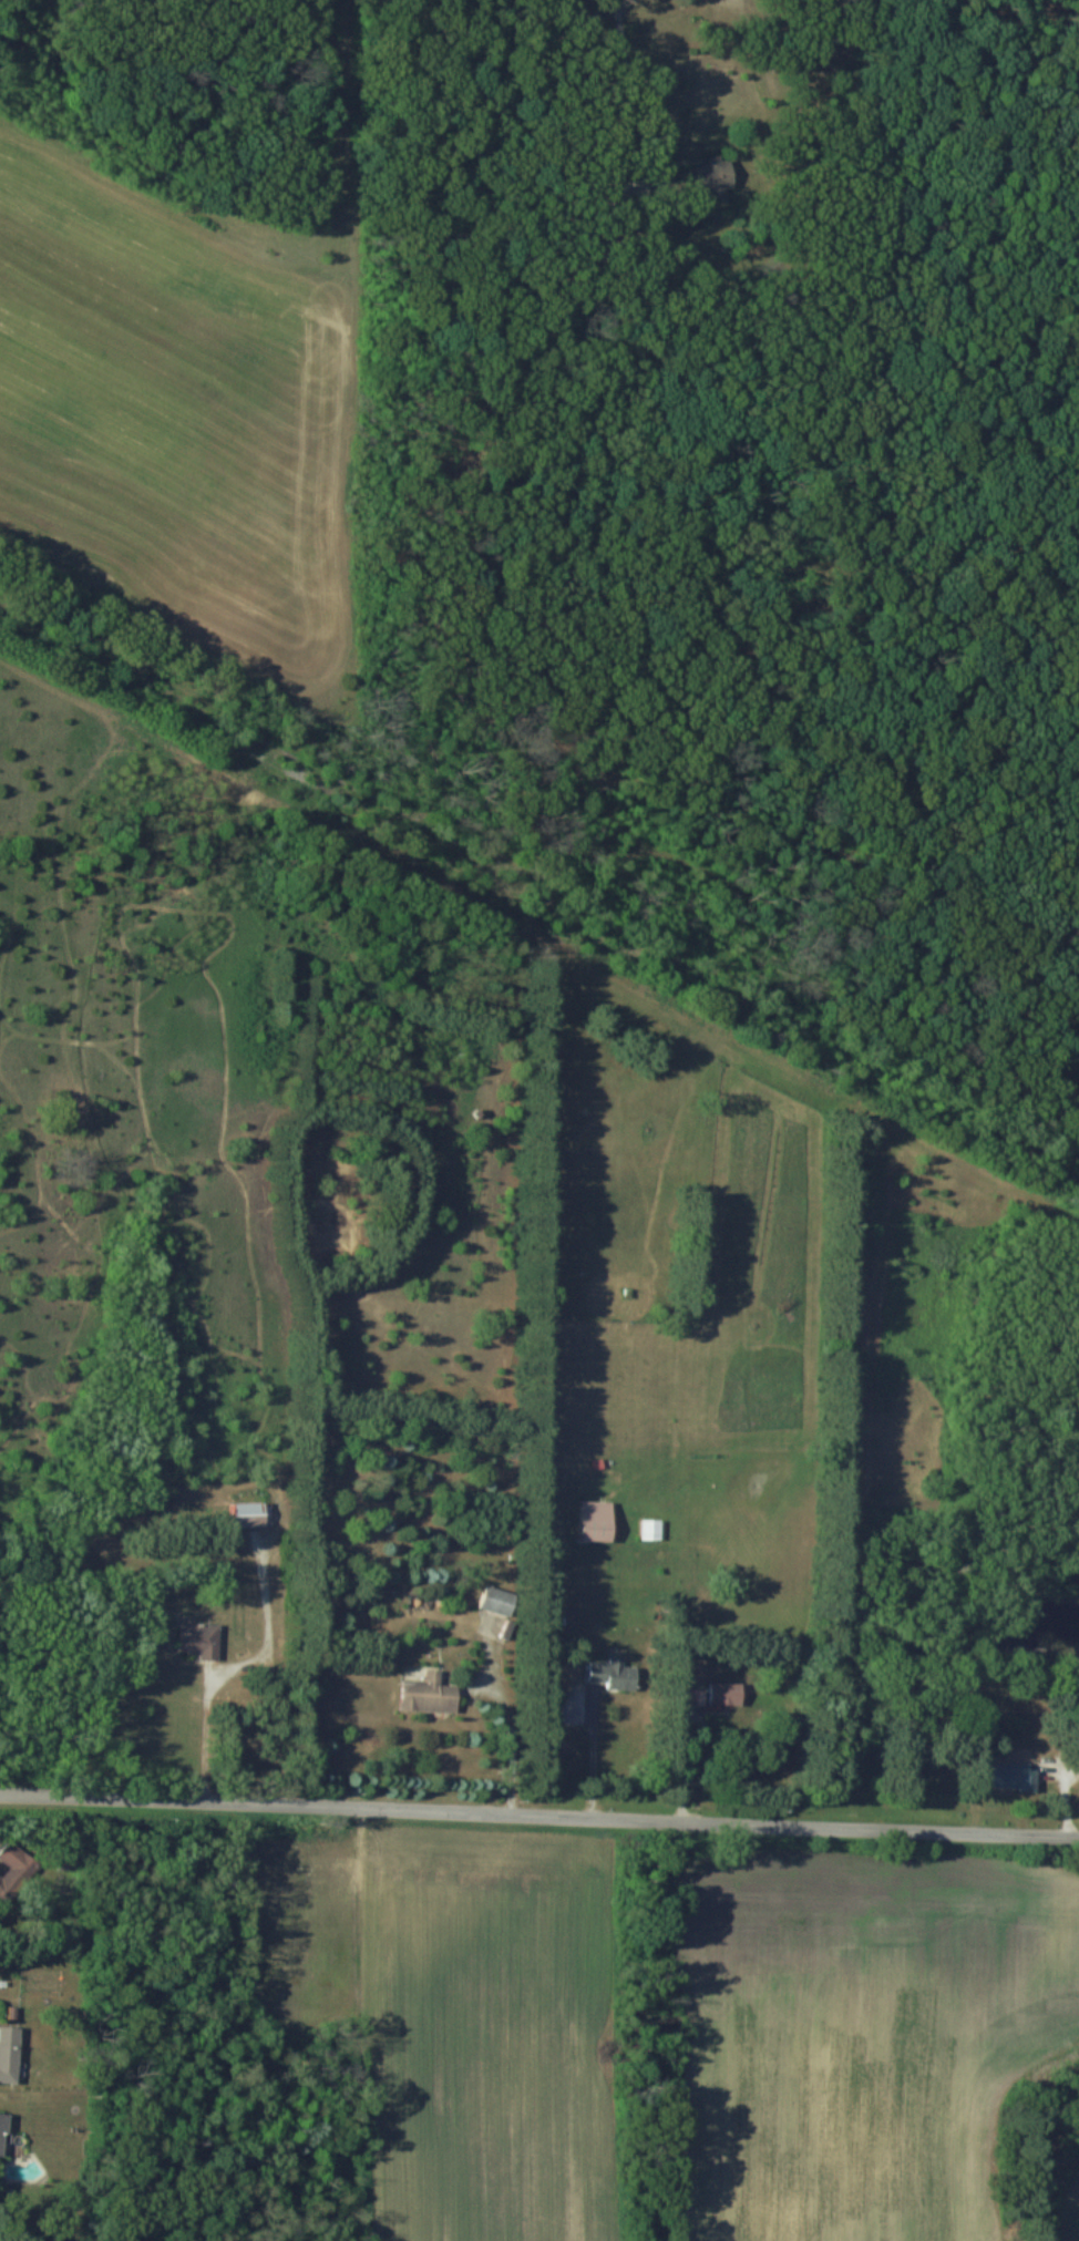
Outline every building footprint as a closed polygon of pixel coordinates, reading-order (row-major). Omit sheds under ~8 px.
[(618,1540),(618,1501),(587,1501),(587,1540),(618,1540)] [(275,1502),(238,1502),(238,1525),(275,1525),(275,1502)] [(664,1539),(664,1519),(646,1519),(646,1539),(664,1539)] [(222,1656),(223,1624),(182,1623),(182,1655),(222,1656)] [(461,1712),(462,1685),(444,1685),(445,1669),(430,1669),(430,1681),(405,1680),(405,1711),(461,1712)] [(22,2082),(23,2026),(0,2026),(0,2082),(22,2082)] [(0,2112),(0,2155),(10,2155),(13,2113),(0,2112)]
